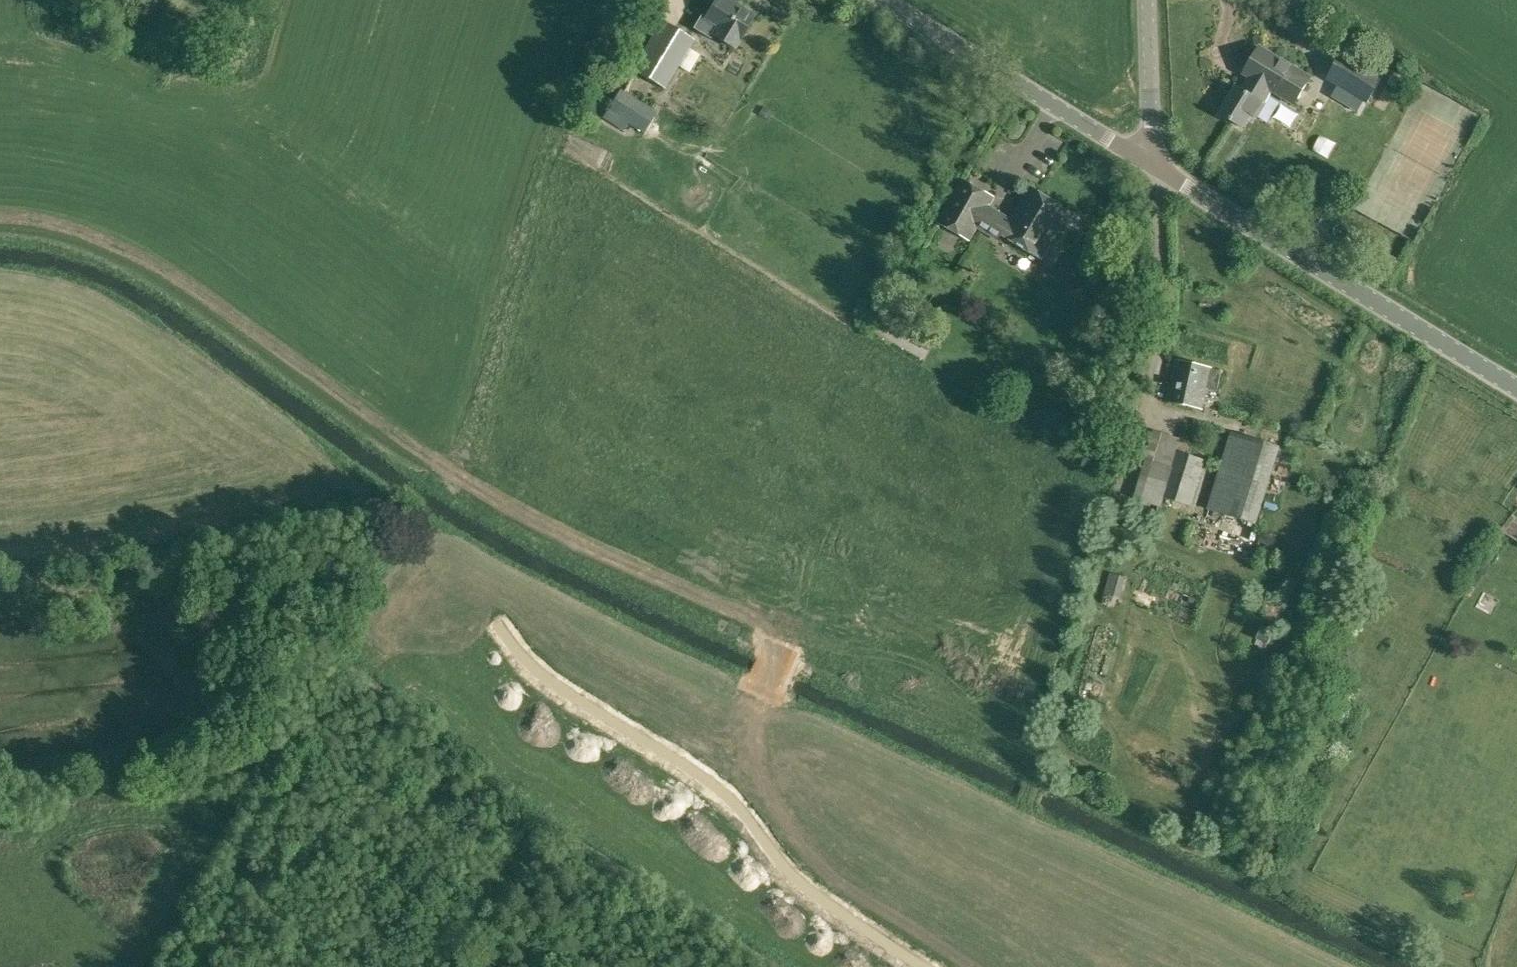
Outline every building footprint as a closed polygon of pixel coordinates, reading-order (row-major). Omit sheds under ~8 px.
[(711,38),(713,35),(734,49),(754,17),(726,0),(716,0),(706,16),(702,13),(693,27),(711,38)] [(632,70),(635,71),(664,88),(665,89),(694,40),(663,20),(632,70)] [(1243,75),(1247,77),(1240,89),(1236,87),(1220,114),(1243,128),(1251,115),(1257,118),(1273,90),(1295,103),(1310,79),(1259,49),(1243,75)] [(1345,53),(1330,80),(1368,102),(1383,75),(1345,53)] [(621,89),(603,118),(624,131),(628,124),(644,133),(657,112),(621,89)] [(999,240),(1002,235),(1041,258),(1070,211),(1030,187),(1011,219),(989,206),(994,198),(964,180),(938,222),(970,240),(977,227),(999,240)] [(1211,369),(1211,368),(1176,361),(1167,402),(1202,409),(1207,389),(1217,391),(1222,371),(1211,369)] [(1280,447),(1231,432),(1207,510),(1256,525),(1280,447)] [(1134,500),(1155,506),(1175,439),(1153,433),(1134,500)] [(1192,506),(1206,460),(1176,452),(1162,497),(1192,506)] [(1513,528),(1516,523),(1516,508),(1512,505),(1502,520),(1513,528)] [(1216,525),(1212,535),(1238,547),(1243,536),(1216,525)] [(1476,574),(1471,584),(1476,587),(1482,576),(1476,574)]
